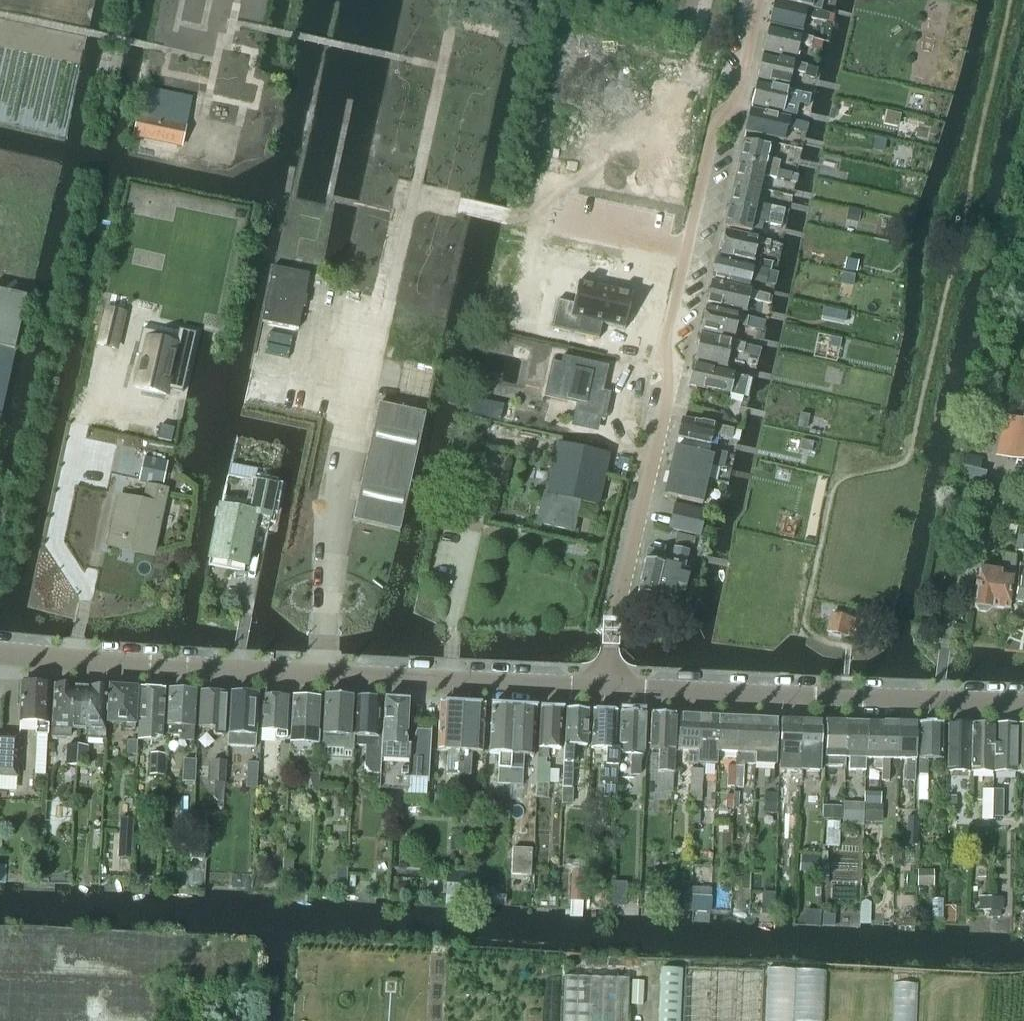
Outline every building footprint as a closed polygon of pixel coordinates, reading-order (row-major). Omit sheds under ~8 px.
[(773,1),(820,11),(822,0),(773,0),(773,1)] [(774,2),(769,25),(801,32),(804,18),(832,24),(834,16),(774,2)] [(767,30),(762,52),(795,59),(798,45),(810,48),(820,50),(822,42),(811,39),(767,30)] [(762,57),(757,79),(758,80),(788,86),(791,73),(813,78),(815,79),(817,70),(817,69),(762,57)] [(756,84),(751,107),(782,114),(786,99),(807,104),(812,105),(814,97),(756,84)] [(138,116),(133,136),(181,146),(185,126),(163,122),(169,95),(145,90),(140,117),(138,116)] [(745,132),(745,133),(782,142),(785,129),(800,132),(802,123),(750,111),(746,128),(745,132)] [(876,113),(874,120),(889,124),(891,116),(876,113)] [(743,141),(738,162),(779,171),(781,162),(766,159),(768,147),(743,141)] [(738,162),(734,182),(759,188),(762,176),(777,180),(779,171),(738,162)] [(733,186),(728,207),(780,219),(782,210),(756,204),(758,192),(759,188),(734,182),(733,186)] [(728,207),(724,227),(731,229),(761,236),(764,224),(779,227),(780,219),(728,207)] [(722,237),(719,250),(721,250),(720,255),(753,263),(756,246),(768,248),(769,242),(729,233),(725,232),(725,233),(724,237),(722,237)] [(713,278),(712,279),(713,279),(747,286),(748,280),(764,284),(767,271),(758,268),(751,267),(719,260),(717,259),(713,275),(713,278)] [(760,259),(758,268),(771,271),(773,262),(760,259)] [(847,260),(845,270),(857,272),(859,262),(847,260)] [(271,268),(261,322),(298,329),(302,308),(304,308),(306,297),(305,297),(309,275),(271,268)] [(557,301),(551,329),(598,340),(602,325),(623,329),(623,331),(624,331),(632,294),(631,294),(631,295),(579,284),(579,283),(578,282),(573,305),(557,301)] [(707,304),(707,305),(744,313),(747,300),(749,291),(712,283),(708,300),(707,304)] [(771,306),(772,296),(749,291),(747,300),(771,306)] [(0,299),(0,349),(14,352),(26,297),(2,292),(0,299)] [(701,331),(733,338),(737,321),(742,322),(741,327),(758,331),(760,321),(746,318),(706,309),(702,326),(701,331)] [(108,311),(99,346),(115,349),(123,314),(108,311)] [(142,357),(135,388),(137,389),(157,393),(159,388),(170,391),(182,394),(196,334),(179,330),(177,338),(176,340),(155,335),(150,358),(142,357)] [(698,343),(694,362),(695,362),(724,369),(729,351),(741,354),(743,346),(700,336),(699,339),(698,343)] [(831,337),(828,346),(840,349),(842,339),(831,337)] [(745,346),(743,354),(759,358),(761,350),(745,346)] [(14,352),(0,349),(0,417),(14,352)] [(554,366),(549,384),(569,389),(566,400),(579,403),(573,426),(595,431),(598,418),(602,419),(607,396),(600,394),(597,393),(598,388),(601,389),(606,367),(562,357),(560,367),(554,366)] [(693,367),(689,386),(740,397),(745,399),(746,396),(749,379),(744,378),(693,367)] [(470,401),(467,415),(500,422),(503,408),(470,401)] [(686,419),(685,419),(705,424),(708,413),(688,408),(686,419)] [(707,422),(707,423),(718,426),(720,415),(710,412),(707,422)] [(1006,416),(996,456),(1023,463),(1023,421),(1006,416)] [(678,438),(678,440),(709,447),(711,436),(730,440),(738,442),(741,432),(685,420),(682,420),(679,432),(678,438)] [(793,439),(791,449),(803,451),(805,441),(793,439)] [(544,493),(537,524),(573,532),(580,501),(598,505),(609,454),(557,443),(546,494),(544,493)] [(361,479),(352,520),(382,527),(385,511),(392,513),(398,487),(393,486),(398,464),(399,465),(402,450),(373,444),(370,458),(371,458),(366,480),(361,479)] [(673,459),(670,472),(707,481),(710,465),(722,467),(725,454),(709,450),(708,456),(676,449),(675,449),(675,450),(677,450),(675,458),(673,459)] [(967,453),(961,478),(980,483),(984,469),(977,467),(980,457),(967,453)] [(145,458),(139,482),(163,488),(168,463),(145,458)] [(664,495),(664,496),(701,505),(707,481),(670,472),(667,485),(664,495)] [(222,497),(209,560),(245,567),(252,528),(266,530),(275,485),(259,482),(256,482),(255,483),(255,487),(252,503),(223,497),(222,497)] [(112,539),(151,547),(163,492),(150,489),(146,505),(121,499),(112,539)] [(700,536),(706,510),(675,504),(669,530),(700,536)] [(676,532),(673,541),(692,545),(694,536),(676,531),(676,532)] [(1016,550),(1023,551),(1023,534),(1018,533),(1016,550)] [(636,592),(635,593),(637,594),(639,599),(639,600),(647,602),(648,601),(652,597),(671,602),(672,601),(676,599),(677,597),(676,597),(678,590),(685,592),(685,590),(685,589),(687,578),(688,578),(688,576),(682,575),(688,551),(674,548),(671,561),(662,559),(663,553),(646,549),(644,561),(643,561),(642,563),(643,563),(640,578),(639,578),(638,579),(639,580),(636,592)] [(992,609),(992,607),(1009,609),(1015,556),(1002,554),(1001,564),(1005,567),(1004,572),(979,569),(977,582),(976,581),(975,589),(976,590),(974,606),(979,612),(986,613),(990,609),(992,609)] [(1023,602),(1023,565),(1020,564),(1015,601),(1023,602)] [(831,622),(829,621),(829,623),(830,623),(828,632),(844,636),(845,632),(850,633),(853,619),(832,614),(831,622)] [(37,723),(36,735),(34,776),(45,776),(47,736),(50,682),(22,680),(20,722),(37,723)] [(69,729),(78,729),(81,688),(70,687),(68,685),(65,684),(62,684),(60,685),(58,686),(55,686),(52,737),(69,738),(69,729)] [(135,731),(137,690),(126,690),(123,686),(114,685),(111,689),(109,689),(107,724),(124,725),(124,730),(135,731)] [(81,688),(78,729),(87,730),(86,739),(104,740),(106,689),(105,689),(101,686),(96,686),(94,686),(92,688),(81,688)] [(144,690),(140,689),(137,742),(154,743),(154,738),(163,738),(165,691),(153,690),(153,689),(145,688),(144,690)] [(168,692),(166,726),(168,726),(168,736),(180,736),(180,741),(194,742),(196,693),(183,693),(180,690),(174,689),(171,692),(168,692)] [(225,736),(226,695),(214,694),(212,691),(205,691),(203,694),(199,694),(198,728),(214,729),(214,736),(225,736)] [(255,747),(258,696),(245,696),(243,692),(235,692),(233,695),(229,695),(228,735),(244,735),(244,747),(255,747)] [(286,739),(288,698),(277,698),(274,694),(268,694),(265,697),(261,697),(260,731),(276,731),(276,738),(286,739)] [(292,698),(290,733),(289,752),(312,753),(313,746),(322,747),(322,734),(318,733),(320,700),(307,699),(305,696),(297,696),(295,698),(292,698)] [(322,747),(321,749),(343,750),(343,752),(353,752),(353,750),(353,739),(351,736),(353,699),(324,698),(324,700),(322,734),(322,747)] [(355,699),(353,737),(353,746),(366,746),(364,766),(370,773),(380,773),(382,730),(378,730),(380,700),(355,699)] [(380,773),(379,791),(383,791),(383,790),(380,790),(380,785),(406,786),(406,791),(403,791),(403,792),(407,792),(408,779),(415,780),(427,780),(427,784),(428,784),(431,727),(430,727),(430,732),(416,731),(410,747),(406,747),(409,702),(393,701),(393,703),(388,703),(385,701),(384,701),(382,730),(380,773)] [(446,785),(457,785),(462,704),(440,703),(437,751),(448,752),(446,785)] [(462,704),(457,785),(458,786),(459,775),(471,775),(472,753),(482,753),(484,706),(462,704)] [(498,784),(510,785),(515,707),(491,706),(489,754),(499,754),(498,784)] [(515,707),(510,785),(522,785),(523,756),(534,756),(536,708),(515,707)] [(540,708),(538,757),(537,763),(536,783),(549,784),(550,764),(546,764),(546,758),(548,758),(549,749),(560,749),(562,709),(540,708)] [(566,710),(562,787),(562,801),(570,801),(570,788),(571,788),(573,763),(577,764),(578,747),(586,747),(588,711),(566,710)] [(606,750),(605,765),(603,765),(602,783),(604,783),(604,798),(617,798),(619,754),(618,754),(618,749),(614,749),(616,712),(592,711),(590,749),(606,750)] [(619,749),(618,749),(618,754),(619,754),(632,754),(631,774),(640,774),(642,755),(643,755),(645,713),(621,712),(619,749)] [(658,772),(664,772),(663,793),(671,793),(672,772),(673,773),(676,715),(651,714),(650,750),(659,750),(658,772)] [(687,764),(697,764),(699,716),(679,715),(677,751),(688,752),(687,764)] [(699,716),(697,764),(707,765),(716,765),(716,753),(718,717),(699,716)] [(718,717),(716,753),(737,754),(738,718),(718,717)] [(738,718),(737,754),(736,765),(736,767),(735,788),(743,788),(744,766),(745,766),(745,764),(755,764),(757,719),(738,718)] [(757,719),(755,764),(775,765),(777,720),(757,719)] [(793,767),(799,767),(801,721),(781,720),(780,754),(794,755),(793,767)] [(799,767),(799,771),(819,772),(820,756),(822,722),(801,721),(799,767)] [(825,722),(824,758),(824,767),(845,767),(845,759),(846,722),(825,722)] [(846,722),(845,759),(849,759),(848,771),(865,771),(865,759),(866,723),(850,722),(846,722)] [(866,723),(865,759),(874,759),(874,769),(881,770),(881,781),(882,781),(883,723),(866,723)] [(883,723),(882,781),(889,781),(889,767),(889,760),(898,760),(899,724),(883,723)] [(899,724),(898,760),(906,760),(906,772),(906,782),(915,782),(915,772),(916,724),(899,724)] [(919,724),(918,776),(918,801),(927,801),(927,760),(942,760),(943,724),(919,724)] [(947,772),(971,772),(972,725),(948,724),(947,772)] [(972,725),(971,772),(994,773),(995,725),(972,725)] [(995,725),(994,773),(1017,773),(1018,726),(995,725)] [(0,737),(0,790),(17,791),(20,736),(0,735),(0,737)] [(128,742),(127,756),(137,756),(137,743),(128,742)] [(67,745),(66,766),(76,766),(77,746),(67,745)] [(279,745),(279,764),(288,764),(289,745),(279,745)] [(77,746),(76,766),(87,767),(88,746),(77,746)] [(163,757),(151,756),(150,776),(162,776),(163,757)] [(183,760),(182,782),(195,783),(196,761),(183,760)] [(210,760),(210,782),(225,783),(226,761),(210,760)] [(247,764),(246,788),(256,789),(257,764),(247,764)] [(728,766),(727,788),(735,788),(736,767),(728,766)] [(690,768),(690,785),(702,785),(703,769),(690,768)] [(214,783),(213,798),(217,803),(223,803),(224,783),(214,783)] [(690,785),(689,802),(694,802),(694,807),(701,808),(702,785),(690,785)] [(982,790),(982,821),(992,821),(992,818),(993,790),(982,790)] [(993,790),(992,818),(1003,818),(1004,791),(993,790)] [(762,809),(776,809),(777,793),(764,792),(762,809)] [(864,794),(864,804),(880,804),(880,794),(864,794)] [(434,805),(447,806),(448,796),(434,795),(434,805)] [(944,813),(956,813),(956,797),(944,797),(944,813)] [(864,804),(843,804),(843,825),(864,825),(864,804)] [(822,819),(840,819),(841,806),(822,805),(822,819)] [(864,823),(881,823),(881,805),(864,805),(864,823)] [(917,845),(918,817),(907,817),(906,845),(917,845)] [(121,820),(119,858),(130,859),(132,821),(121,820)] [(192,821),(190,859),(204,860),(206,822),(192,821)] [(512,848),(511,874),(530,875),(531,849),(512,848)] [(800,857),(799,872),(818,873),(818,858),(800,857)] [(283,858),(282,872),(293,873),(294,858),(283,858)] [(571,873),(570,901),(583,901),(585,862),(573,861),(573,873),(571,873)] [(336,869),(336,884),(346,885),(346,869),(336,869)] [(917,887),(934,887),(934,870),(918,870),(917,887)] [(447,874),(446,890),(464,891),(464,895),(464,896),(473,897),(475,876),(447,874)] [(613,882),(613,894),(626,895),(626,882),(613,882)] [(675,883),(675,909),(689,909),(689,884),(675,883)] [(693,910),(710,911),(711,898),(691,897),(691,910),(693,910)] [(979,897),(978,910),(990,910),(991,897),(979,897)] [(991,897),(990,910),(1002,911),(1003,898),(991,897)] [(659,1020),(680,1020),(683,970),(661,968),(659,1020)] [(563,1020),(626,1020),(627,978),(564,976),(563,1020)] [(631,981),(630,1005),(642,1005),(644,982),(631,981)]
